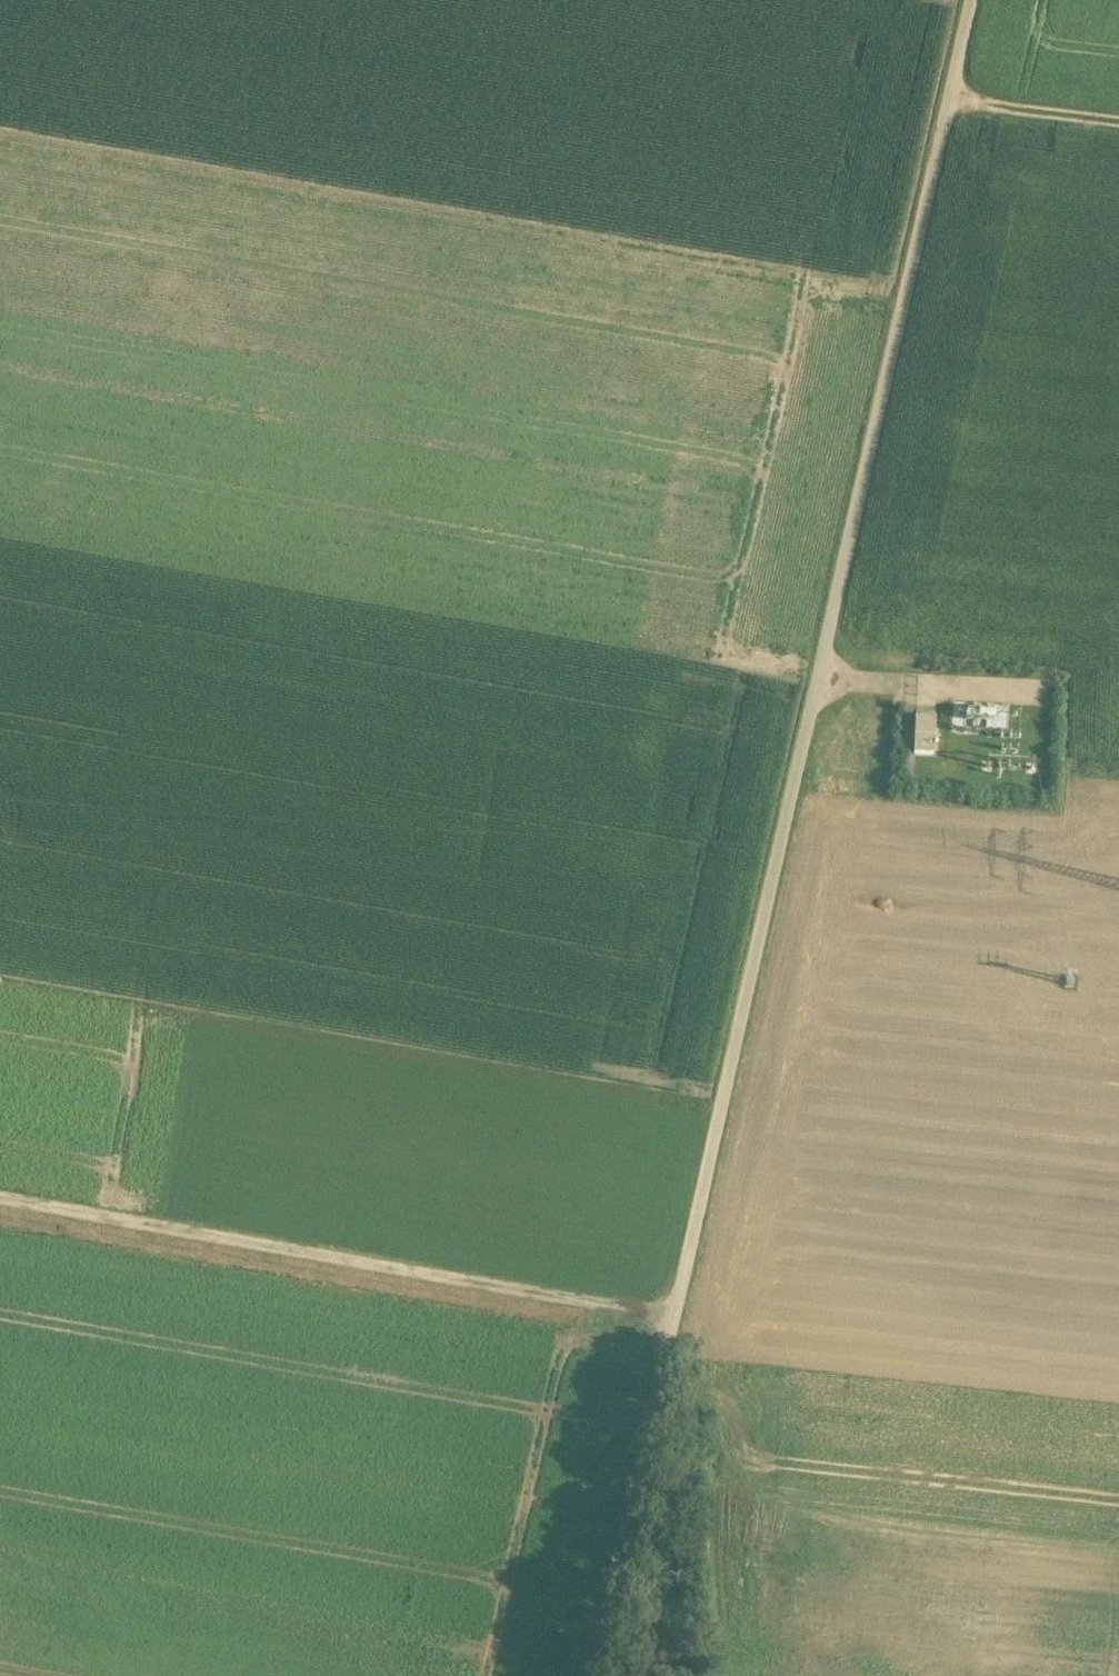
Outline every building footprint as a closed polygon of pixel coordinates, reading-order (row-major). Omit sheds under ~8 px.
[(910,718),(909,755),(936,755),(937,719),(910,718)]
